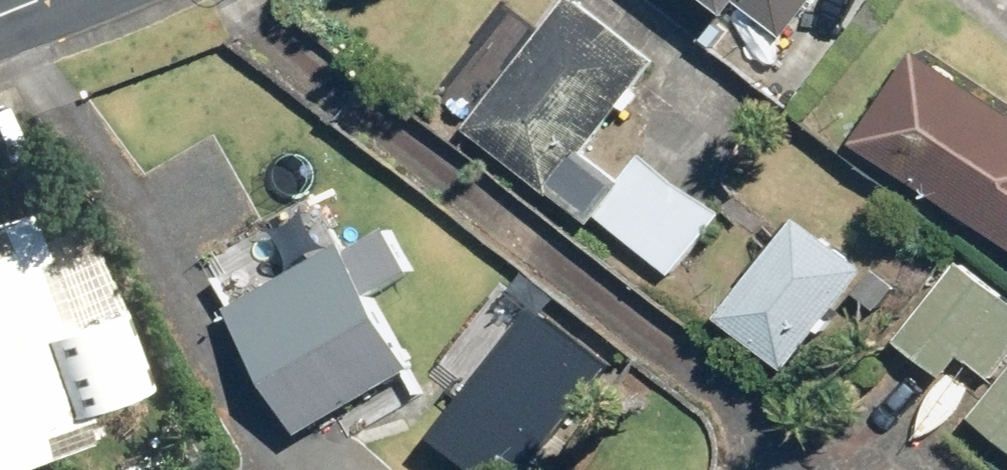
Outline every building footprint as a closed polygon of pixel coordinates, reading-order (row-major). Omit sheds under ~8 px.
[(602,215),(633,176),(592,144),(663,55),(594,0),(572,0),(546,34),(479,118),(602,215)] [(754,4),(755,2),(793,33),(820,0),(749,0),(754,4)] [(442,89),(479,118),(546,34),(508,4),(442,89)] [(864,138),(1006,235),(1006,99),(927,45),(864,138)] [(633,176),(602,215),(682,278),(732,214),(652,152),(633,176)] [(82,442),(71,413),(156,382),(84,183),(0,213),(0,469),(6,469),(82,442)] [(878,265),(811,212),(733,310),(801,363),(831,325),(834,327),(843,316),(839,313),(878,265)] [(243,304),(245,308),(309,433),(426,373),(384,290),(422,270),(398,224),(243,304)] [(968,256),(905,335),(953,372),(970,352),(999,374),(1006,364),(1006,287),(968,256)] [(447,424),(509,469),(531,469),(618,354),(542,298),(447,424)] [(981,412),(1006,433),(1006,381),(981,412)]
